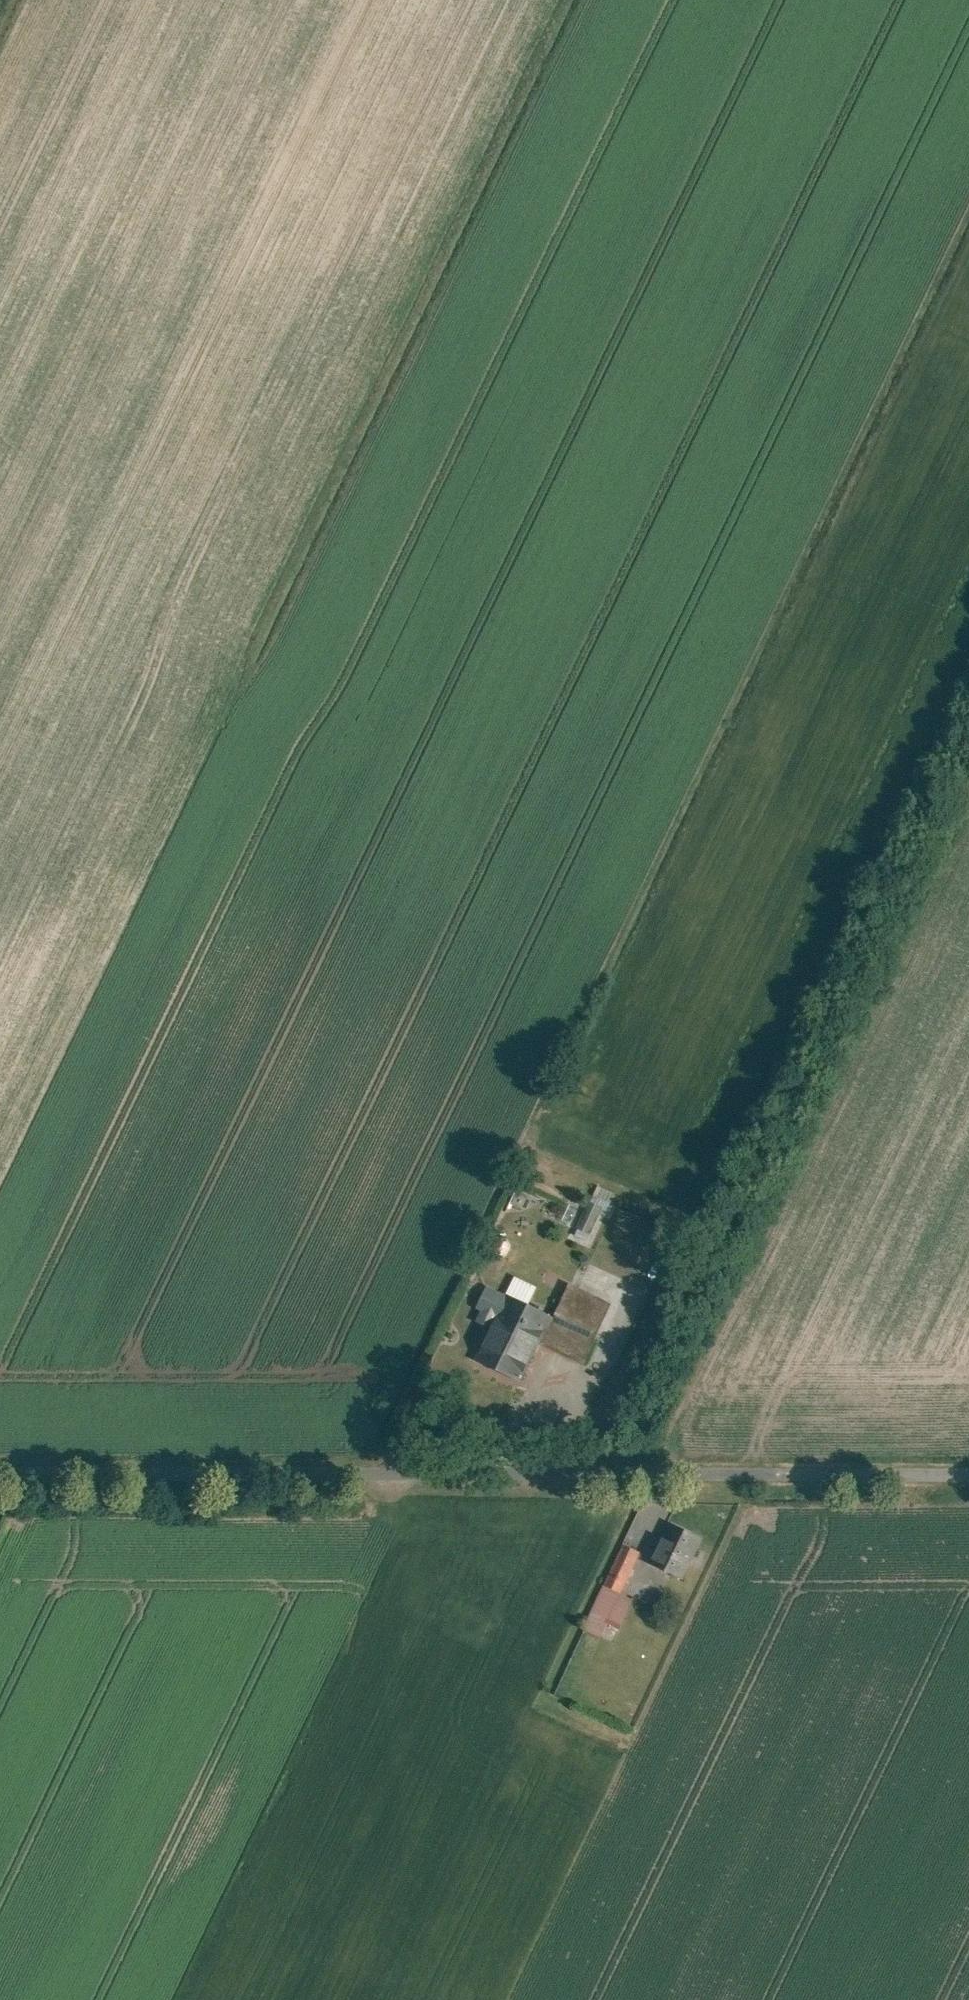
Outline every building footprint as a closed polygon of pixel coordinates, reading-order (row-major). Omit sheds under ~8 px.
[(588,1202),(604,1208),(610,1192),(593,1186),(588,1202)] [(589,1236),(601,1208),(589,1203),(576,1230),(589,1236)] [(567,1285),(552,1318),(538,1347),(580,1367),(609,1305),(567,1285)] [(552,1318),(484,1286),(473,1311),(479,1314),(474,1325),(487,1331),(470,1367),(518,1389),(538,1347),(552,1318)] [(701,1541),(667,1525),(646,1568),(679,1584),(701,1541)] [(638,1554),(621,1547),(581,1632),(600,1641),(606,1627),(617,1632),(631,1602),(619,1596),(638,1554)] [(573,1682),(558,1674),(547,1697),(562,1705),(573,1682)]
